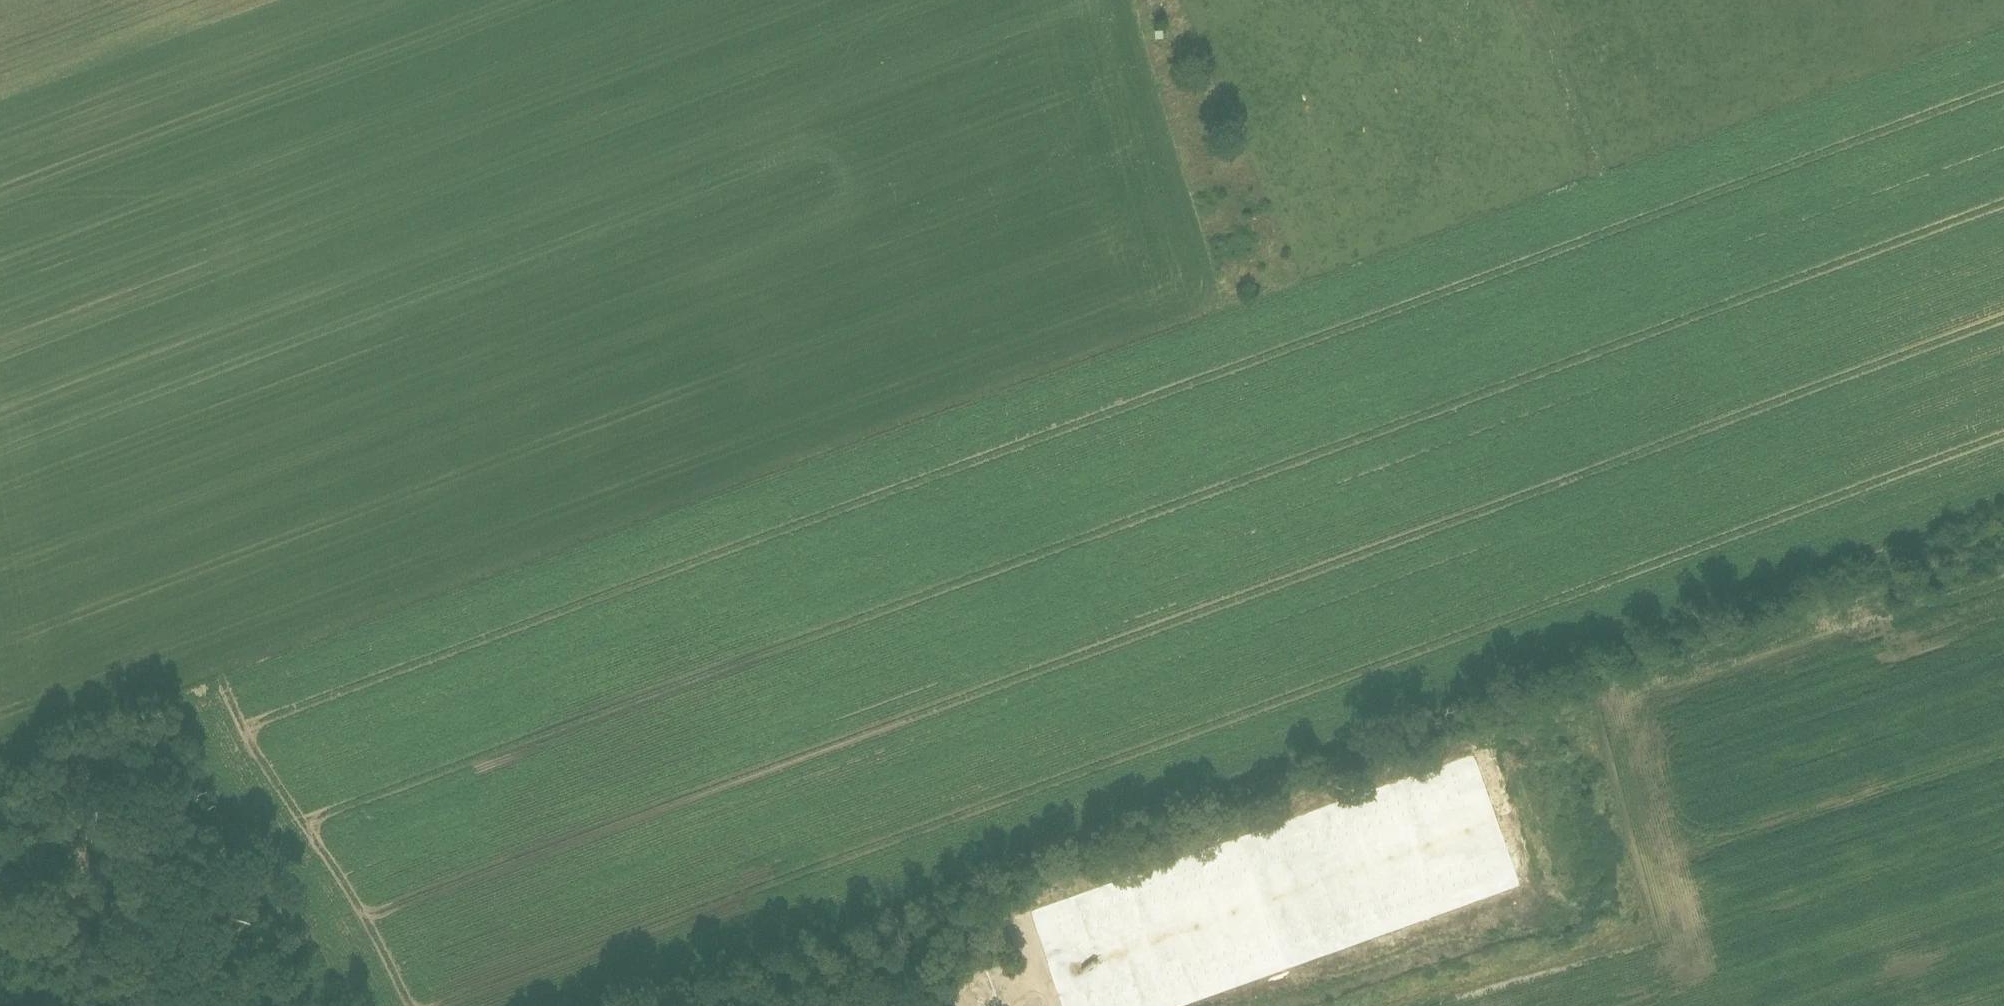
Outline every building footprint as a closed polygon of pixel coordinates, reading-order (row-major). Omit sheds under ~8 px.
[(1221,874),(1462,802),(1457,785),(1055,906),(1070,956),(1212,913),(1205,892),(1225,886),(1221,874)]
